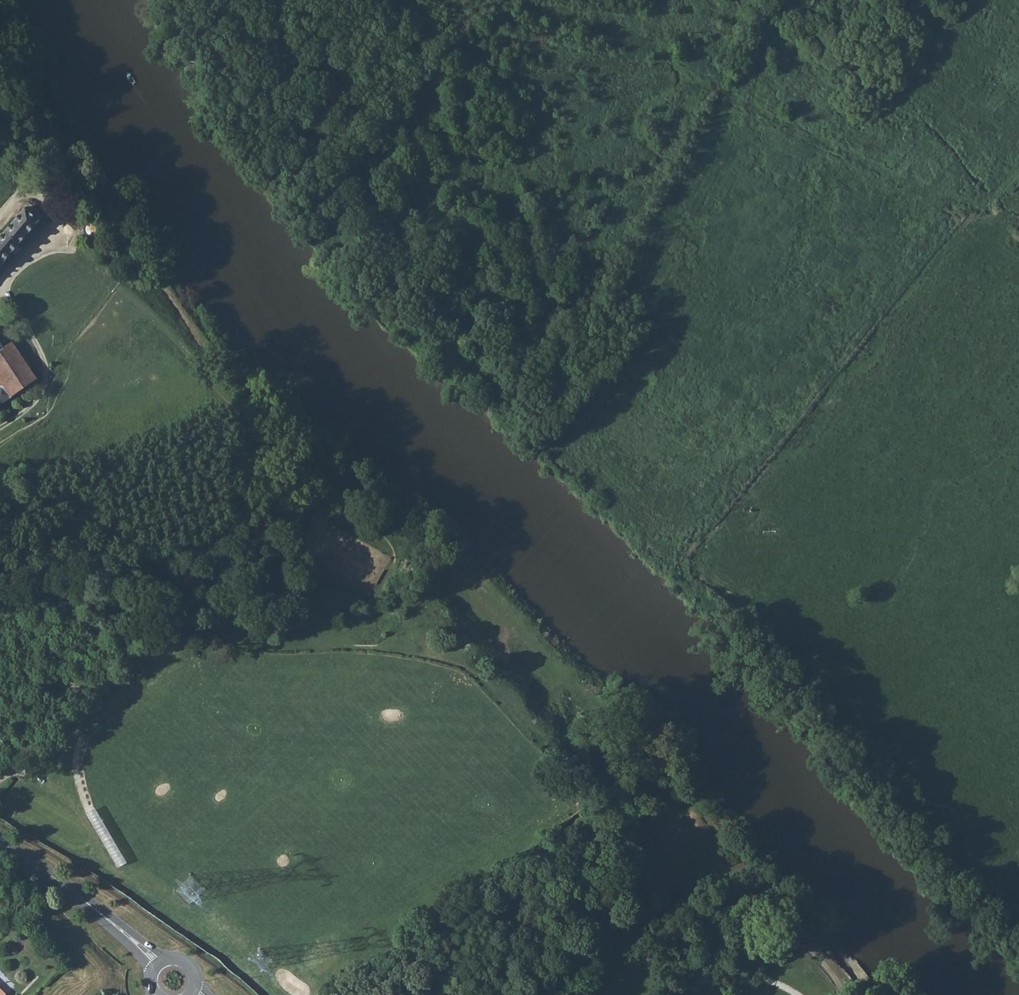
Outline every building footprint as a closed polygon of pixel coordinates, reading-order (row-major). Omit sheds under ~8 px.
[(38,220),(24,207),(0,235),(0,264),(38,220)] [(36,378),(11,342),(3,347),(0,342),(0,403),(36,378)] [(6,991),(14,983),(0,969),(0,985),(6,991)]
